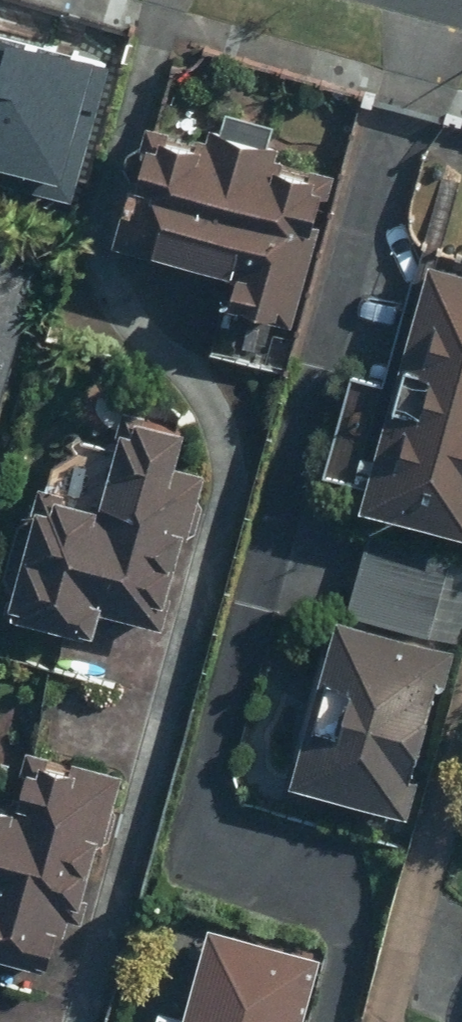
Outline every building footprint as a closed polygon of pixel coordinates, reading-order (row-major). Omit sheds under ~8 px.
[(116,48),(11,17),(0,54),(0,162),(76,184),(116,48)] [(347,159),(155,108),(125,220),(241,251),(231,289),(297,307),(307,270),(317,272),(347,159)] [(42,255),(0,243),(0,411),(42,255)] [(417,260),(350,511),(461,541),(461,272),(417,260)] [(172,534),(183,537),(200,473),(165,464),(176,422),(115,406),(89,502),(29,486),(0,595),(0,613),(76,633),(84,606),(148,623),(172,534)] [(403,817),(447,646),(330,616),(286,786),(403,817)] [(0,798),(0,931),(42,942),(51,909),(71,915),(91,841),(99,843),(119,771),(22,745),(7,800),(0,798)] [(310,952),(202,923),(176,1021),(291,1021),(310,952)]
